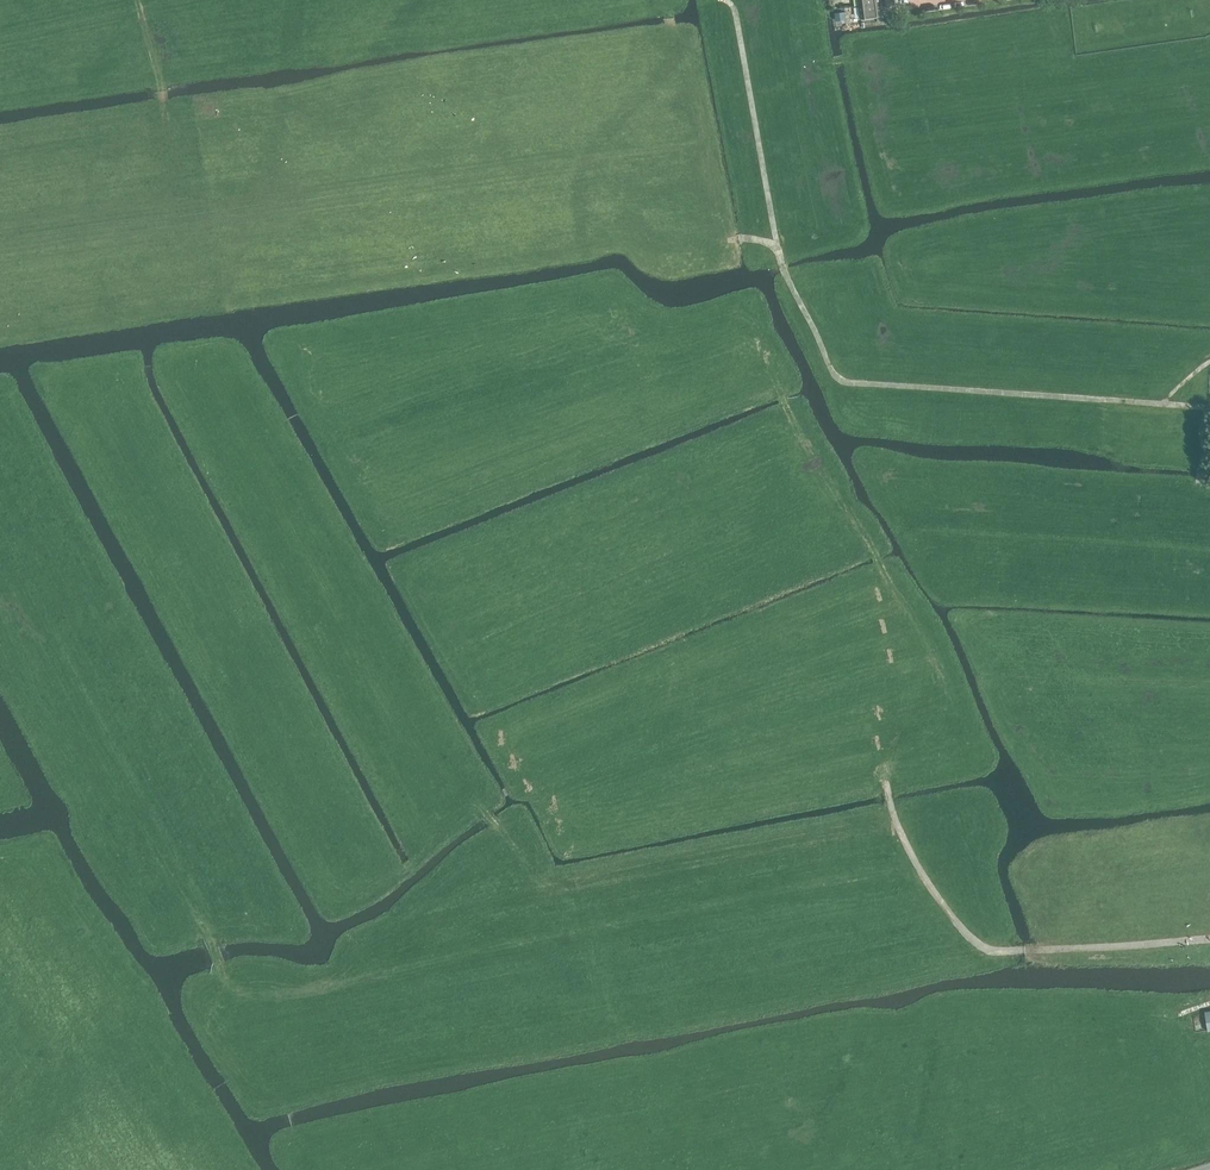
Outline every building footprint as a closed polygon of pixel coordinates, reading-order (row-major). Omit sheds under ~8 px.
[(881,15),(879,3),(858,5),(860,18),(881,15)] [(835,13),(836,21),(845,19),(844,11),(835,13)]
